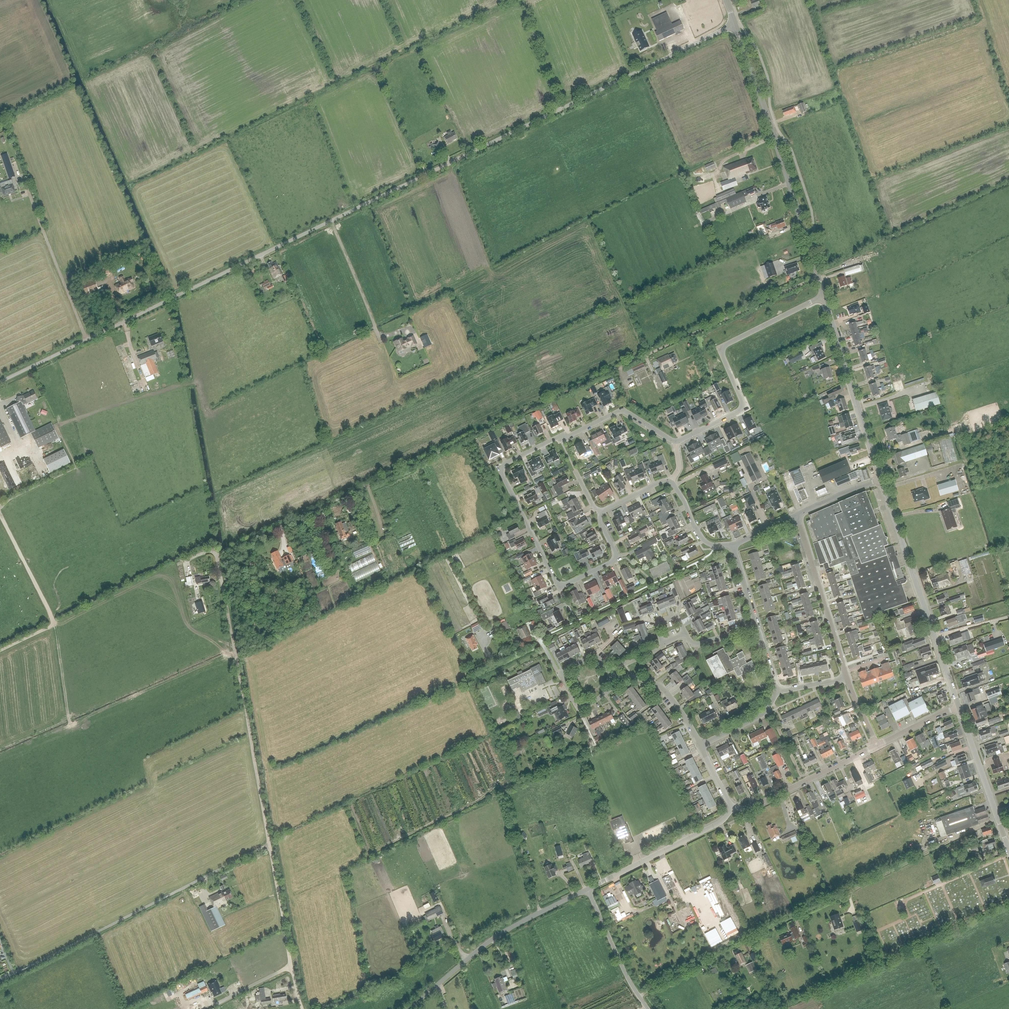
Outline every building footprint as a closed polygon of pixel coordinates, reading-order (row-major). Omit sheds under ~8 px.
[(699,23),(697,17),(705,14),(705,15),(708,14),(707,12),(713,10),(710,4),(708,5),(707,3),(704,4),(704,5),(693,9),(695,14),(687,17),(691,26),(699,23)] [(671,25),(661,4),(648,10),(658,32),(656,33),(660,41),(676,33),(677,34),(678,34),(679,33),(680,32),(679,32),(684,29),(680,21),(671,25)] [(637,43),(636,43),(638,46),(638,47),(639,46),(641,50),(646,48),(649,47),(648,46),(641,31),(638,33),(633,35),(634,37),(637,43)] [(807,111),(804,103),(798,105),(801,113),(807,111)] [(794,106),(786,109),(787,110),(783,111),(785,116),(788,114),(788,115),(796,112),(794,106)] [(457,139),(454,132),(452,133),(450,131),(447,132),(448,135),(444,137),(448,144),(451,142),(457,139)] [(441,148),(438,141),(432,144),(435,150),(441,148)] [(6,169),(11,167),(7,154),(1,156),(6,169)] [(735,178),(750,173),(750,171),(756,169),(752,158),(747,160),(747,159),(724,167),(729,180),(721,183),(723,190),(738,185),(735,178)] [(713,162),(713,161),(705,165),(707,171),(710,169),(716,167),(713,162)] [(9,182),(9,183),(6,184),(6,187),(2,188),(4,196),(16,192),(12,181),(9,182)] [(727,199),(726,199),(731,209),(746,202),(744,197),(748,195),(748,194),(755,191),(753,187),(742,192),(727,199)] [(718,201),(736,194),(734,188),(716,196),(717,197),(714,198),(716,202),(718,201)] [(757,205),(757,206),(758,206),(758,207),(759,207),(760,207),(761,207),(762,210),(763,210),(762,210),(762,211),(762,212),(763,212),(764,212),(766,211),(767,211),(767,210),(767,209),(766,209),(770,207),(766,197),(759,199),(760,202),(759,202),(758,203),(758,204),(757,204),(757,205)] [(783,220),(776,223),(772,224),(773,228),(777,227),(778,229),(781,228),(781,227),(785,226),(783,220)] [(763,225),(757,227),(760,237),(767,234),(763,225)] [(274,279),(281,276),(283,274),(279,266),(278,266),(276,262),(272,264),(271,262),(268,264),(270,268),(269,269),(274,279)] [(772,263),(765,265),(769,277),(776,275),(772,263)] [(792,265),(791,264),(784,267),(787,275),(794,272),(799,270),(797,263),(792,265)] [(846,275),(854,272),(854,273),(861,271),(859,265),(844,270),(846,275)] [(130,289),(134,287),(132,282),(133,281),(132,278),(129,279),(128,278),(125,280),(123,276),(122,276),(120,276),(120,277),(119,278),(121,282),(114,285),(119,294),(130,289)] [(846,280),(844,276),(838,278),(841,287),(847,285),(849,284),(850,287),(855,285),(854,283),(852,283),(851,278),(847,279),(847,280),(846,280)] [(84,296),(99,291),(94,279),(79,284),(84,296)] [(268,280),(264,282),(264,283),(262,284),(264,289),(270,286),(268,280)] [(858,303),(850,306),(851,308),(847,309),(849,315),(854,313),(856,313),(857,313),(861,311),(858,303)] [(149,338),(152,346),(163,341),(160,334),(149,338)] [(398,352),(406,348),(406,347),(410,345),(411,346),(416,344),(413,336),(407,338),(408,339),(402,341),(401,338),(395,341),(396,345),(398,352)] [(817,344),(809,347),(813,355),(815,354),(816,356),(813,357),(815,362),(818,360),(818,361),(826,357),(820,346),(818,347),(817,344)] [(157,358),(153,350),(137,356),(141,365),(146,363),(151,376),(158,373),(153,361),(156,360),(155,359),(157,358)] [(791,364),(802,358),(798,352),(788,358),(791,364)] [(678,361),(674,353),(669,356),(668,354),(657,360),(662,370),(673,365),(673,363),(678,361)] [(645,366),(643,362),(632,367),(634,371),(645,366)] [(871,367),(871,366),(864,368),(866,374),(872,372),(872,370),(875,369),(874,366),(871,367)] [(820,370),(819,367),(813,368),(814,374),(820,372),(821,375),(823,374),(825,380),(832,377),(829,367),(822,370),(820,370)] [(667,381),(662,372),(658,374),(662,383),(667,381)] [(712,386),(707,388),(711,395),(716,392),(712,386)] [(606,391),(598,395),(604,406),(605,406),(606,406),(607,406),(607,405),(608,404),(609,405),(611,404),(611,403),(612,403),(610,399),(611,399),(608,392),(608,391),(609,390),(608,388),(605,389),(606,391)] [(822,400),(824,404),(828,402),(831,401),(836,398),(834,394),(835,395),(837,394),(842,392),(840,388),(833,391),(827,394),(828,397),(822,400)] [(35,431),(23,405),(27,403),(37,399),(33,391),(24,396),(26,400),(21,402),(6,409),(21,438),(31,433),(35,431)] [(721,391),(717,393),(720,399),(723,398),(726,404),(733,401),(730,395),(731,395),(729,391),(722,394),(721,391)] [(916,411),(940,404),(937,392),(912,399),(916,411)] [(711,396),(705,399),(709,407),(712,405),(715,411),(721,408),(716,398),(713,400),(711,396)] [(597,404),(594,398),(588,401),(581,404),(583,409),(584,409),(587,415),(594,411),(592,407),(597,404)] [(835,405),(838,404),(840,411),(847,409),(844,398),(837,401),(834,402),(833,400),(831,401),(828,402),(831,408),(835,405)] [(697,409),(702,418),(705,417),(705,416),(707,415),(704,409),(707,407),(704,401),(699,404),(701,407),(697,409)] [(883,420),(892,417),(890,413),(891,413),(892,412),(892,411),(892,409),(891,408),(890,408),(889,408),(887,402),(878,405),(883,420)] [(683,426),(686,424),(689,422),(685,416),(688,414),(685,408),(682,410),(684,413),(679,416),(683,426)] [(578,417),(581,415),(578,409),(573,411),(566,414),(571,423),(577,420),(576,417),(577,416),(578,417)] [(696,421),(699,419),(699,420),(702,418),(697,409),(692,412),(696,421)] [(534,413),(538,420),(543,418),(539,410),(534,413)] [(558,422),(563,419),(560,412),(554,415),(547,418),(552,428),(559,425),(558,422)] [(680,427),(683,426),(679,416),(676,417),(674,414),(668,417),(671,423),(674,421),(677,428),(680,426),(680,427)] [(842,416),(838,417),(840,424),(851,420),(850,417),(850,415),(849,415),(849,414),(842,416)] [(751,435),(749,431),(756,427),(751,417),(744,420),(747,428),(744,430),(748,437),(751,435)] [(852,423),(851,420),(840,424),(841,428),(845,426),(846,429),(853,426),(852,425),(853,425),(852,423)] [(59,438),(51,423),(35,431),(31,433),(38,448),(59,438)] [(521,433),(517,434),(522,443),(528,440),(525,433),(530,431),(526,423),(518,427),(521,433)] [(536,435),(537,436),(543,432),(539,424),(533,427),(534,431),(535,435),(536,435)] [(737,424),(731,427),(736,437),(742,434),(737,424)] [(613,435),(612,435),(612,436),(613,438),(614,438),(615,439),(619,436),(621,435),(621,434),(627,431),(624,425),(618,428),(616,425),(610,429),(613,435)] [(831,436),(836,434),(834,426),(828,428),(831,436)] [(729,440),(736,437),(731,427),(724,430),(729,440)] [(897,443),(903,441),(904,446),(917,441),(921,440),(920,436),(916,438),(913,431),(901,435),(900,434),(897,435),(894,427),(886,430),(889,440),(895,438),(897,443)] [(602,430),(596,433),(601,442),(604,441),(606,445),(611,442),(608,436),(605,437),(602,430)] [(488,433),(492,441),(497,438),(493,431),(488,433)] [(855,437),(856,436),(855,432),(851,433),(850,432),(841,435),(844,442),(855,438),(855,437)] [(601,442),(596,433),(591,436),(593,440),(589,442),(592,448),(596,446),(595,445),(601,442)] [(720,440),(717,434),(715,435),(715,434),(711,436),(716,446),(722,443),(724,447),(727,446),(723,439),(720,440)] [(506,451),(512,448),(511,445),(512,444),(517,442),(514,436),(508,439),(508,438),(507,438),(506,437),(501,440),(501,441),(506,451)] [(614,438),(611,440),(614,445),(614,444),(616,443),(621,440),(619,436),(615,439),(614,438)] [(708,446),(706,448),(709,454),(712,453),(710,449),(716,446),(711,436),(707,438),(707,439),(705,440),(708,446)] [(952,438),(939,441),(945,464),(958,461),(952,438)] [(501,449),(497,441),(485,447),(486,449),(485,449),(490,459),(499,454),(497,450),(501,449)] [(593,454),(589,447),(585,448),(582,442),(581,443),(580,442),(578,442),(576,444),(576,445),(575,445),(580,456),(584,454),(586,457),(593,454)] [(706,456),(709,454),(706,448),(703,449),(699,443),(697,444),(697,443),(693,445),(698,455),(704,452),(706,456)] [(841,455),(850,452),(850,453),(851,455),(858,453),(857,451),(861,450),(859,444),(849,447),(839,450),(841,455)] [(924,444),(912,448),(895,454),(899,464),(901,469),(898,470),(901,477),(906,475),(910,474),(908,470),(905,471),(904,468),(907,467),(905,462),(927,455),(926,451),(933,449),(931,444),(925,446),(924,444)] [(692,458),(698,455),(693,445),(689,447),(689,448),(687,449),(691,455),(688,457),(691,463),(694,462),(692,458)] [(43,459),(50,473),(70,463),(64,449),(43,459)] [(553,462),(560,459),(555,449),(549,453),(550,456),(549,456),(548,456),(544,458),(547,464),(553,461),(553,462)] [(762,478),(749,453),(741,457),(753,482),(762,478)] [(664,470),(662,464),(665,462),(662,455),(657,457),(659,462),(655,463),(659,472),(664,470)] [(544,466),(544,465),(543,462),(542,462),(540,457),(539,457),(538,457),(536,458),(536,459),(529,463),(531,468),(528,470),(532,477),(537,474),(535,471),(544,466)] [(716,470),(728,464),(724,457),(712,463),(716,470)] [(823,483),(851,472),(846,460),(818,471),(823,483)] [(653,474),(659,472),(655,463),(651,465),(649,461),(643,463),(646,470),(650,468),(653,474)] [(639,470),(636,471),(639,480),(645,478),(642,472),(645,470),(642,464),(638,465),(639,470)] [(521,484),(528,480),(524,474),(525,473),(521,466),(512,471),(515,478),(518,477),(519,479),(521,484)] [(631,476),(633,482),(639,480),(636,471),(634,467),(629,470),(628,469),(624,470),(627,478),(631,476)] [(847,475),(835,480),(837,486),(850,481),(858,478),(857,476),(859,475),(862,482),(864,481),(865,481),(870,479),(867,468),(861,470),(858,471),(858,470),(847,475)] [(795,486),(805,482),(800,469),(790,473),(795,486)] [(616,487),(619,492),(625,488),(621,482),(624,480),(620,474),(614,478),(617,482),(614,484),(615,485),(614,485),(614,486),(615,487),(615,488),(616,488),(616,487)] [(700,484),(701,485),(701,486),(702,488),(702,489),(703,491),(713,486),(709,479),(707,474),(700,477),(703,482),(700,484)] [(561,487),(569,482),(568,481),(569,481),(568,480),(566,476),(556,481),(558,484),(553,486),(557,493),(563,490),(561,487)] [(955,480),(938,485),(941,496),(958,491),(955,480)] [(542,494),(548,491),(543,482),(538,485),(542,494)] [(613,494),(607,484),(602,488),(608,497),(613,494)] [(602,501),(608,497),(602,488),(597,492),(595,489),(592,491),(595,497),(598,495),(602,501)] [(925,500),(930,499),(928,491),(924,492),(923,488),(918,490),(919,491),(912,493),(914,502),(925,499),(925,500)] [(802,501),(808,498),(804,489),(798,492),(802,501)] [(826,489),(816,493),(818,498),(828,495),(826,489)] [(775,511),(780,509),(778,504),(782,502),(776,490),(766,495),(772,507),(773,506),(775,511)] [(537,500),(538,499),(534,491),(524,496),(525,498),(525,499),(525,500),(525,501),(526,502),(527,502),(528,504),(534,501),(534,502),(535,502),(536,501),(537,500)] [(865,492),(861,493),(857,495),(809,516),(811,520),(807,522),(820,565),(828,562),(830,568),(834,566),(840,564),(846,561),(847,564),(865,621),(886,614),(885,610),(908,603),(902,584),(905,583),(907,580),(904,579),(896,556),(893,546),(885,549),(884,546),(888,545),(887,541),(888,538),(885,537),(881,525),(879,526),(865,492)] [(747,503),(748,502),(750,505),(750,506),(756,503),(751,493),(744,497),(747,503)] [(569,497),(561,501),(564,507),(567,505),(569,509),(571,508),(579,503),(576,498),(570,501),(569,497)] [(658,498),(651,502),(653,505),(654,505),(655,507),(659,505),(660,508),(668,504),(666,499),(660,502),(658,498)] [(949,509),(941,512),(947,530),(957,527),(951,510),(957,509),(960,507),(958,499),(954,500),(947,503),(949,509)] [(582,509),(579,503),(571,508),(573,511),(566,514),(569,520),(578,515),(576,512),(582,509)] [(739,510),(736,503),(730,506),(733,512),(739,510)] [(638,515),(642,513),(644,517),(648,515),(645,510),(643,511),(639,504),(633,506),(638,515)] [(671,510),(668,504),(660,508),(662,511),(658,513),(660,515),(658,516),(660,520),(667,516),(665,513),(671,510)] [(745,513),(750,523),(757,520),(752,510),(750,506),(750,505),(747,507),(750,511),(745,513)] [(632,518),(638,515),(633,506),(628,509),(631,516),(628,518),(631,524),(634,522),(632,518)] [(540,527),(549,523),(547,518),(550,517),(546,510),(540,513),(543,518),(536,521),(537,522),(537,523),(538,524),(538,523),(540,527)] [(618,532),(622,530),(620,525),(626,522),(621,513),(614,516),(616,520),(613,521),(618,532)] [(668,523),(669,526),(677,522),(675,517),(669,519),(667,516),(660,520),(662,523),(663,522),(664,525),(668,523)] [(575,519),(569,523),(576,534),(582,531),(580,528),(589,523),(585,517),(577,522),(575,519)] [(709,530),(710,534),(714,532),(718,530),(716,525),(721,523),(718,517),(711,520),(712,523),(707,526),(709,530)] [(732,531),(737,529),(733,519),(729,521),(728,517),(722,519),(726,527),(729,525),(732,531)] [(738,517),(733,519),(737,529),(743,526),(738,517)] [(348,531),(346,532),(345,529),(347,528),(345,523),(341,524),(341,522),(336,524),(337,526),(336,527),(341,540),(342,542),(353,537),(353,535),(351,530),(348,531)] [(667,531),(669,533),(667,534),(669,537),(676,534),(674,530),(680,528),(677,522),(669,526),(671,529),(667,531)] [(508,529),(510,533),(507,534),(509,540),(515,537),(513,534),(520,531),(517,525),(508,529)] [(640,532),(638,533),(630,537),(630,538),(628,539),(631,543),(633,542),(633,543),(641,539),(641,538),(646,536),(645,533),(648,531),(646,526),(639,529),(640,532)] [(402,551),(416,546),(410,530),(396,536),(402,551)] [(588,534),(586,531),(580,535),(583,540),(587,537),(588,538),(587,539),(586,540),(586,541),(587,542),(588,543),(589,542),(590,542),(590,543),(597,539),(593,531),(588,534)] [(561,540),(560,539),(557,534),(551,537),(553,540),(547,543),(549,546),(550,546),(553,552),(559,548),(556,542),(561,540)] [(689,540),(686,535),(683,537),(682,536),(676,540),(679,546),(685,543),(685,542),(689,540)] [(665,547),(667,546),(667,545),(674,541),(672,537),(665,541),(663,542),(665,547)] [(521,549),(522,548),(521,547),(527,544),(524,538),(517,542),(515,539),(509,542),(512,548),(516,546),(518,549),(519,550),(521,549)] [(637,552),(640,558),(646,555),(649,560),(655,557),(649,547),(657,542),(655,538),(642,545),(643,548),(637,552)] [(353,553),(356,559),(369,553),(367,547),(353,553)] [(591,553),(594,558),(602,554),(598,547),(592,550),(591,548),(587,550),(586,549),(580,553),(583,558),(589,555),(589,554),(591,553)] [(689,550),(688,547),(681,550),(683,555),(687,552),(690,557),(698,553),(695,547),(689,550)] [(282,560),(281,559),(277,551),(271,554),(275,562),(274,562),(279,571),(284,568),(283,566),(293,561),(289,555),(283,558),(284,559),(282,560)] [(751,561),(760,558),(758,552),(749,555),(751,561)] [(373,554),(349,564),(352,571),(376,562),(373,554)] [(524,564),(534,559),(531,554),(522,559),(524,564)] [(751,561),(753,567),(762,565),(760,558),(751,561)] [(537,565),(534,559),(524,564),(527,570),(537,565)] [(654,577),(672,570),(668,561),(650,568),(654,577)] [(356,581),(380,571),(376,562),(352,572),(356,581)] [(955,578),(959,577),(954,562),(950,564),(955,578)] [(791,566),(793,572),(800,570),(798,564),(791,566)] [(710,575),(712,575),(714,574),(722,572),(720,565),(712,568),(713,571),(709,573),(710,575)] [(753,567),(755,574),(763,571),(762,565),(753,567)] [(632,577),(631,574),(630,574),(627,568),(621,571),(626,580),(632,577)] [(766,578),(763,571),(755,574),(757,581),(766,578)] [(613,572),(608,575),(612,584),(618,582),(613,572)] [(722,572),(714,574),(712,575),(710,575),(711,578),(715,577),(716,580),(724,578),(722,572)] [(827,574),(829,580),(840,576),(839,574),(836,575),(836,576),(835,576),(833,572),(827,574)] [(931,580),(934,588),(939,586),(939,588),(951,584),(947,573),(936,577),(936,578),(931,580)] [(607,587),(612,584),(608,575),(602,577),(607,587)] [(803,581),(802,575),(795,578),(796,583),(803,581)] [(187,582),(185,582),(185,586),(187,586),(193,585),(192,576),(189,577),(186,577),(187,582)] [(544,581),(541,576),(532,580),(534,586),(544,581)] [(841,579),(840,576),(829,580),(831,586),(837,584),(835,579),(837,579),(837,580),(841,579)] [(717,584),(715,584),(716,586),(725,583),(724,578),(716,580),(717,584)] [(622,579),(618,581),(625,594),(628,592),(622,579)] [(547,587),(544,581),(534,586),(537,591),(534,593),(536,597),(542,594),(540,590),(547,587)] [(595,581),(590,583),(594,593),(600,590),(595,581)] [(797,586),(798,589),(805,587),(803,581),(796,583),(797,586)] [(589,596),(594,593),(590,583),(584,586),(589,596)] [(629,592),(635,589),(633,583),(626,586),(629,592)] [(727,590),(725,583),(716,586),(717,589),(718,588),(719,592),(727,590)] [(760,593),(769,590),(767,584),(759,586),(760,593)] [(614,599),(613,596),(609,588),(605,590),(610,601),(614,599)] [(669,592),(671,597),(668,599),(671,606),(676,604),(674,597),(678,596),(675,588),(671,590),(671,591),(669,592)] [(844,591),(843,588),(832,592),(834,598),(841,596),(839,591),(840,591),(841,592),(844,591)] [(570,593),(575,602),(578,600),(580,604),(586,601),(583,595),(580,597),(576,590),(570,593)] [(771,597),(769,590),(760,593),(762,599),(771,597)] [(944,594),(940,596),(940,597),(937,598),(938,603),(946,601),(945,599),(949,597),(947,591),(943,592),(944,594)] [(798,602),(802,601),(809,598),(807,593),(800,595),(801,598),(797,599),(798,602)] [(959,595),(949,599),(950,603),(961,600),(966,598),(964,594),(959,595)] [(551,607),(550,605),(554,603),(551,597),(548,598),(546,595),(537,600),(539,603),(543,601),(547,609),(551,607)] [(666,609),(671,606),(668,599),(665,600),(663,595),(660,596),(666,609)] [(684,606),(686,611),(694,607),(692,604),(697,601),(696,599),(698,598),(696,595),(690,598),(692,601),(684,606)] [(721,598),(722,602),(723,604),(731,602),(729,595),(721,598)] [(660,602),(657,603),(660,611),(666,609),(660,596),(658,597),(660,602)] [(647,600),(649,605),(645,606),(649,614),(654,612),(651,603),(653,602),(651,597),(648,598),(649,599),(647,600)] [(764,606),(773,603),(771,597),(762,599),(764,606)] [(811,604),(809,598),(802,601),(798,602),(799,604),(803,603),(804,607),(811,604)] [(202,601),(195,603),(198,614),(205,612),(202,601)] [(643,616),(649,614),(645,606),(642,607),(640,602),(638,603),(641,611),(639,612),(640,616),(643,615),(643,616)] [(724,607),(725,610),(733,607),(731,602),(723,604),(722,604),(719,605),(720,608),(724,607)] [(775,610),(773,603),(764,606),(766,612),(775,610)] [(804,610),(801,611),(802,613),(805,612),(806,612),(812,610),(811,604),(804,607),(804,610)] [(902,608),(898,610),(900,616),(905,614),(914,611),(912,605),(902,608)] [(944,607),(939,609),(941,616),(947,614),(947,615),(951,614),(948,605),(944,606),(944,607)] [(851,609),(850,606),(839,610),(840,616),(847,614),(845,610),(847,609),(847,610),(851,609)] [(699,615),(704,612),(703,609),(701,610),(700,607),(696,610),(694,607),(686,611),(689,616),(697,612),(699,615)] [(733,607),(725,610),(726,613),(719,615),(720,618),(725,617),(735,613),(733,607)] [(554,615),(558,623),(564,620),(559,610),(555,612),(553,609),(541,615),(544,620),(554,615)] [(702,618),(693,623),(696,628),(703,624),(701,621),(706,618),(705,616),(710,614),(709,610),(700,615),(702,618)] [(805,612),(802,613),(796,615),(797,617),(802,616),(806,615),(807,618),(814,616),(812,610),(806,612),(805,612)] [(735,613),(725,617),(725,619),(727,619),(728,622),(736,620),(735,613)] [(955,618),(946,621),(948,628),(952,627),(952,626),(958,624),(964,622),(962,615),(965,614),(955,617),(955,618)] [(606,616),(596,621),(599,627),(610,622),(606,616)] [(767,618),(769,625),(777,622),(775,616),(767,618)] [(917,616),(911,618),(910,617),(904,620),(904,621),(900,622),(899,618),(893,620),(897,631),(907,628),(908,628),(910,635),(918,632),(917,627),(916,627),(916,625),(920,623),(917,616)] [(854,621),(853,619),(842,622),(844,628),(850,626),(849,622),(850,621),(850,622),(854,621)] [(806,631),(819,627),(817,621),(810,623),(811,627),(810,628),(810,627),(806,628),(806,631)] [(475,632),(480,630),(482,629),(479,622),(477,623),(471,626),(475,632)] [(500,624),(504,631),(509,629),(505,622),(500,624)] [(624,630),(631,628),(635,627),(633,622),(623,626),(624,630)] [(769,625),(770,631),(779,628),(777,622),(769,625)] [(705,627),(703,624),(696,628),(698,633),(707,629),(708,631),(714,628),(712,623),(705,627)] [(645,624),(635,627),(631,628),(632,630),(637,629),(638,632),(646,629),(645,624)] [(525,643),(532,640),(529,635),(530,634),(525,625),(516,630),(519,636),(521,635),(525,643)] [(821,633),(819,627),(806,631),(807,633),(813,632),(814,635),(821,633)] [(781,635),(779,628),(770,631),(772,637),(781,635)] [(594,634),(591,635),(596,644),(601,641),(597,633),(598,632),(596,629),(592,631),(594,634)] [(634,637),(635,639),(648,635),(646,629),(638,632),(639,635),(634,637)] [(859,636),(857,630),(846,634),(848,640),(859,636)] [(955,636),(949,638),(952,646),(963,642),(963,641),(967,640),(964,632),(961,634),(960,633),(954,635),(955,636)] [(804,645),(810,643),(822,640),(821,633),(814,635),(815,639),(809,640),(809,641),(806,642),(806,641),(803,642),(804,645)] [(466,639),(470,648),(471,648),(473,651),(478,648),(476,645),(478,644),(473,635),(466,639)] [(596,644),(591,635),(586,638),(591,647),(596,644)] [(650,640),(649,637),(648,635),(635,639),(636,641),(641,639),(642,643),(650,640)] [(774,644),(783,641),(781,635),(772,637),(774,644)] [(848,640),(850,646),(856,644),(854,639),(856,639),(856,640),(859,638),(859,636),(848,640)] [(575,637),(573,638),(574,641),(571,642),(573,645),(571,646),(575,655),(580,652),(576,643),(578,642),(575,637)] [(586,649),(591,647),(586,638),(584,639),(583,637),(580,639),(581,641),(586,649)] [(903,644),(900,645),(902,652),(906,651),(906,652),(916,648),(915,647),(926,643),(924,637),(913,641),(913,640),(903,644)] [(984,644),(986,652),(1005,645),(1003,638),(984,644)] [(611,653),(612,654),(612,655),(614,656),(617,654),(619,656),(626,650),(618,641),(611,647),(613,650),(611,653)] [(564,645),(566,649),(570,657),(575,655),(571,646),(569,647),(567,644),(564,645)] [(957,659),(969,655),(969,654),(975,652),(972,644),(967,646),(966,645),(963,646),(963,647),(954,650),(957,659)] [(675,649),(673,646),(667,648),(669,652),(670,651),(672,653),(676,651),(678,654),(685,650),(683,645),(675,649)] [(776,649),(778,655),(786,652),(785,646),(776,649)] [(928,657),(932,655),(929,647),(918,651),(920,656),(921,655),(923,659),(928,658),(928,657)] [(747,663),(744,658),(745,657),(742,652),(737,655),(738,657),(730,661),(723,648),(713,654),(714,656),(706,661),(716,680),(734,670),(738,677),(741,675),(744,681),(748,679),(746,675),(756,670),(752,661),(747,663)] [(863,650),(863,648),(852,652),(854,657),(860,656),(860,658),(863,657),(861,651),(863,650)] [(565,660),(570,657),(566,649),(561,652),(565,660)] [(688,655),(685,650),(678,654),(679,657),(675,659),(676,661),(682,658),(688,655)] [(560,663),(565,660),(561,652),(555,654),(560,663)] [(650,667),(651,669),(659,663),(657,660),(664,655),(661,652),(655,656),(657,658),(656,658),(650,663),(652,666),(650,667)] [(788,659),(786,652),(778,655),(780,662),(788,659)] [(973,667),(987,662),(986,658),(972,664),(973,667)] [(780,662),(782,668),(790,665),(788,659),(780,662)] [(823,663),(820,663),(822,672),(828,670),(826,662),(826,661),(823,661),(823,663)] [(659,663),(651,669),(653,671),(654,670),(656,672),(663,668),(667,664),(666,662),(661,666),(659,663)] [(815,673),(821,672),(822,672),(820,663),(819,662),(816,663),(817,664),(813,665),(815,673)] [(882,667),(866,672),(866,670),(859,673),(861,679),(860,680),(863,687),(894,676),(891,669),(888,662),(881,665),(882,667)] [(803,665),(804,667),(800,667),(799,663),(796,664),(798,672),(801,671),(802,676),(808,674),(807,666),(806,665),(803,665)] [(813,665),(813,663),(810,664),(810,665),(807,666),(808,674),(815,673),(813,665)] [(910,668),(914,666),(913,663),(903,666),(905,672),(911,670),(910,668)] [(531,670),(523,673),(522,671),(517,673),(518,675),(508,680),(512,690),(519,686),(522,692),(540,684),(540,685),(546,683),(542,674),(542,673),(541,673),(540,671),(543,670),(540,664),(530,669),(531,670)] [(670,680),(671,682),(680,676),(678,673),(684,669),(680,664),(677,666),(672,670),(674,673),(670,676),(672,679),(670,680)] [(925,668),(923,668),(926,676),(927,676),(933,674),(935,673),(935,672),(938,671),(936,664),(925,668)] [(790,665),(782,668),(784,674),(787,673),(788,677),(793,676),(791,667),(794,666),(793,665),(790,665)] [(923,668),(916,671),(920,684),(927,682),(928,682),(926,676),(923,668)] [(972,686),(980,683),(980,682),(986,680),(983,672),(977,674),(965,678),(965,679),(961,680),(963,688),(969,686),(972,685),(972,686)] [(680,676),(671,682),(673,684),(675,683),(677,685),(683,681),(685,683),(691,679),(688,674),(682,678),(680,676)] [(681,695),(683,697),(691,691),(689,688),(693,685),(692,683),(687,686),(681,691),(683,694),(681,695)] [(627,693),(629,696),(636,691),(632,686),(626,691),(622,694),(624,696),(627,693)] [(971,693),(966,695),(968,702),(975,700),(973,694),(976,693),(977,695),(980,693),(979,688),(971,691),(971,693)] [(989,700),(996,697),(1002,695),(999,688),(986,693),(989,700)] [(702,696),(697,690),(693,693),(691,691),(683,697),(684,699),(686,697),(688,700),(694,696),(696,699),(702,696)] [(936,694),(939,704),(948,701),(946,693),(943,694),(942,692),(938,694),(936,690),(930,692),(931,695),(936,693),(936,694)] [(629,696),(621,702),(622,704),(631,698),(633,701),(639,696),(636,691),(629,696)] [(711,696),(710,696),(713,703),(714,703),(717,709),(720,707),(712,692),(710,693),(711,696)] [(643,701),(639,696),(633,701),(629,704),(631,706),(634,703),(636,706),(643,701)] [(835,701),(834,698),(829,700),(832,705),(836,703),(839,709),(844,706),(845,706),(844,702),(843,703),(840,698),(835,701)] [(911,711),(914,717),(917,715),(918,716),(926,712),(925,711),(928,710),(922,698),(919,700),(918,698),(910,702),(910,703),(908,703),(907,700),(906,698),(904,699),(889,707),(889,706),(889,707),(896,721),(900,719),(899,717),(905,715),(905,716),(910,714),(909,713),(911,711)] [(728,702),(727,699),(721,702),(724,709),(727,708),(728,711),(737,706),(734,699),(728,702)] [(818,699),(811,703),(813,709),(814,710),(816,709),(815,708),(821,706),(818,699)] [(643,701),(636,706),(633,708),(634,710),(638,708),(640,711),(647,706),(643,701)] [(719,712),(717,709),(714,703),(713,703),(710,705),(713,709),(699,716),(703,724),(717,717),(715,714),(719,712)] [(813,709),(811,703),(803,706),(806,713),(807,714),(809,713),(808,712),(813,709)] [(977,708),(971,710),(975,720),(980,719),(980,718),(988,716),(987,713),(991,711),(988,703),(984,705),(985,708),(984,709),(982,705),(976,707),(977,708)] [(564,705),(558,708),(556,705),(551,707),(551,706),(547,708),(550,714),(550,715),(551,715),(557,712),(560,719),(564,717),(565,718),(565,717),(566,718),(569,717),(567,713),(566,712),(565,712),(564,710),(566,709),(564,705)] [(653,712),(655,715),(661,710),(658,705),(651,710),(648,713),(649,715),(653,712)] [(545,706),(537,710),(540,716),(548,712),(545,706)] [(803,706),(796,709),(799,716),(799,717),(801,716),(801,715),(806,713),(803,706)] [(885,714),(886,715),(885,716),(884,714),(876,718),(879,722),(878,722),(882,729),(890,726),(887,720),(893,717),(888,708),(884,710),(886,713),(885,714)] [(793,719),(799,716),(796,709),(788,713),(792,719),(792,721),(794,720),(793,719)] [(655,715),(651,718),(653,720),(656,717),(658,720),(665,715),(661,710),(655,715)] [(610,711),(605,714),(610,725),(612,724),(610,720),(614,719),(610,711)] [(635,712),(628,717),(631,721),(637,716),(635,712)] [(786,722),(792,719),(788,713),(781,716),(785,724),(787,723),(786,722)] [(603,724),(606,722),(608,726),(610,725),(605,714),(599,717),(603,724)] [(628,730),(633,726),(623,714),(618,718),(628,730)] [(840,721),(843,720),(845,725),(852,722),(848,714),(840,717),(839,714),(833,717),(835,721),(839,719),(840,721)] [(668,720),(665,715),(658,720),(655,722),(656,724),(660,722),(662,724),(668,720)] [(986,723),(988,722),(989,725),(1001,721),(999,715),(989,719),(988,718),(987,718),(987,717),(976,721),(977,726),(986,723)] [(600,725),(603,724),(599,717),(594,719),(599,730),(602,729),(600,725)] [(599,730),(594,719),(589,722),(592,729),(595,728),(597,731),(599,730)] [(666,729),(672,725),(668,720),(662,724),(655,730),(657,732),(664,726),(666,729)] [(943,732),(942,731),(946,730),(954,726),(951,720),(947,722),(946,722),(944,723),(943,724),(944,727),(941,728),(940,727),(936,729),(938,734),(943,732)] [(554,735),(563,731),(561,726),(552,730),(554,735)] [(577,729),(571,726),(567,734),(573,737),(577,729)] [(990,734),(996,732),(994,726),(990,727),(991,729),(989,730),(989,729),(980,733),(982,740),(991,737),(990,734)] [(754,746),(759,744),(758,741),(767,737),(766,736),(768,735),(773,745),(779,743),(772,728),(766,731),(765,732),(763,729),(749,735),(754,746)] [(852,740),(852,741),(861,737),(858,730),(849,734),(848,731),(845,733),(849,741),(852,740)] [(954,738),(958,736),(955,730),(948,733),(943,735),(945,738),(949,737),(950,740),(954,738)] [(671,743),(675,741),(682,737),(679,731),(672,735),(673,738),(669,740),(671,743)] [(820,739),(828,756),(833,753),(830,746),(828,742),(825,736),(828,735),(827,733),(823,735),(823,734),(819,736),(820,738),(820,739)] [(922,749),(931,744),(928,739),(926,741),(922,734),(916,737),(919,744),(922,749)] [(934,748),(940,746),(938,741),(936,736),(930,738),(934,748)] [(675,741),(677,746),(685,742),(682,737),(675,741)] [(840,750),(846,747),(844,744),(845,743),(843,740),(842,740),(841,737),(840,737),(838,739),(833,741),(835,744),(837,743),(840,750)] [(917,753),(918,756),(921,754),(913,738),(906,742),(912,753),(914,754),(917,753)] [(822,750),(819,751),(823,759),(828,756),(820,739),(816,740),(819,747),(820,747),(822,750)] [(687,747),(685,742),(677,746),(678,748),(675,750),(676,753),(687,747)] [(950,745),(952,752),(962,748),(960,742),(954,744),(953,742),(946,744),(947,746),(950,745)] [(995,744),(985,747),(987,754),(996,751),(997,755),(999,754),(1001,753),(1004,752),(1002,746),(999,747),(997,743),(995,744)] [(728,744),(717,749),(720,757),(722,760),(730,757),(729,756),(734,753),(735,756),(734,757),(736,760),(740,758),(737,753),(738,753),(737,752),(736,752),(732,745),(729,747),(728,744)] [(687,747),(676,753),(678,755),(681,754),(682,756),(690,753),(687,747)] [(901,761),(900,758),(897,753),(895,749),(890,752),(891,756),(893,761),(894,761),(895,764),(899,762),(901,761)] [(810,754),(812,758),(809,759),(811,764),(817,761),(815,756),(813,753),(810,754)] [(744,765),(748,763),(747,759),(744,754),(740,756),(741,759),(744,765)] [(778,754),(773,756),(778,767),(782,765),(783,764),(778,754)] [(959,762),(966,759),(964,754),(957,757),(954,758),(956,765),(960,764),(959,762)] [(762,755),(757,758),(762,769),(767,767),(762,755)] [(805,767),(811,764),(809,759),(805,761),(803,757),(801,759),(803,762),(805,767)] [(685,768),(688,767),(695,763),(692,758),(685,762),(686,764),(683,766),(684,769),(685,768)] [(1004,771),(1001,764),(999,758),(993,760),(995,766),(991,767),(994,773),(999,771),(1000,772),(1004,771)] [(933,764),(931,759),(920,765),(923,770),(933,764)] [(937,769),(947,764),(944,760),(935,765),(937,769)] [(873,769),(874,770),(876,769),(872,761),(863,765),(866,773),(873,769)] [(698,768),(695,763),(688,767),(685,768),(686,771),(689,770),(690,772),(698,768)] [(967,765),(961,767),(958,768),(958,770),(960,774),(963,772),(969,770),(967,765)] [(777,780),(782,777),(779,770),(778,771),(776,767),(774,769),(775,772),(772,774),(774,778),(775,777),(777,780)] [(693,777),(700,774),(698,768),(690,772),(692,775),(689,776),(690,779),(693,777)] [(751,772),(749,768),(740,772),(742,777),(751,772)] [(856,782),(858,786),(863,784),(861,780),(862,779),(858,772),(858,773),(856,769),(851,771),(853,775),(852,776),(855,782),(856,782)] [(969,770),(963,772),(960,774),(962,779),(965,778),(971,776),(969,770)] [(693,777),(696,783),(703,779),(700,774),(693,777)] [(753,774),(747,777),(753,788),(758,786),(754,779),(755,779),(753,774)] [(758,780),(760,784),(762,783),(763,786),(769,784),(765,777),(763,774),(758,776),(760,779),(758,780)] [(914,785),(911,777),(902,781),(906,789),(914,785)] [(835,779),(831,781),(833,785),(832,785),(839,798),(844,795),(842,791),(841,792),(840,789),(847,786),(844,780),(838,783),(837,780),(836,781),(835,779)] [(997,783),(999,789),(1008,786),(1008,779),(997,783)] [(736,787),(739,795),(745,792),(741,785),(739,780),(736,781),(738,786),(736,787)] [(969,793),(978,789),(975,782),(966,785),(956,788),(959,797),(969,793)] [(822,787),(821,788),(822,789),(823,789),(825,793),(827,792),(829,796),(828,796),(830,800),(836,797),(834,793),(833,793),(828,783),(821,786),(822,787)] [(706,784),(698,788),(700,791),(697,792),(698,795),(699,795),(699,794),(701,793),(708,790),(706,784)] [(860,789),(854,792),(855,795),(854,795),(857,800),(866,796),(863,791),(862,792),(860,789)] [(702,796),(704,799),(711,795),(708,790),(699,794),(699,795),(700,797),(702,796)] [(812,793),(811,791),(807,793),(809,797),(808,798),(810,803),(811,802),(814,809),(819,806),(816,800),(813,793),(812,793)] [(714,800),(711,795),(704,799),(702,799),(703,802),(704,805),(706,804),(714,800)] [(799,801),(798,799),(794,801),(797,806),(795,807),(797,811),(800,809),(801,810),(798,811),(803,822),(810,818),(808,812),(806,809),(804,810),(804,808),(801,801),(799,801)] [(706,807),(707,806),(709,809),(716,805),(714,800),(704,805),(706,807)] [(973,806),(941,817),(946,835),(979,824),(979,823),(989,820),(984,807),(974,811),(973,806)] [(821,814),(818,807),(812,810),(815,816),(821,814)] [(626,844),(633,841),(626,825),(622,826),(619,817),(609,821),(618,844),(625,842),(626,844)] [(771,824),(767,826),(768,829),(767,830),(771,839),(780,835),(775,825),(772,827),(771,824)] [(983,836),(992,833),(990,827),(981,830),(983,836)] [(791,839),(798,836),(795,831),(781,837),(784,843),(791,839)] [(739,838),(740,840),(739,841),(743,849),(750,846),(747,838),(746,839),(744,835),(739,838)] [(988,842),(987,839),(980,841),(981,844),(984,843),(985,847),(986,846),(986,847),(987,847),(988,850),(995,847),(994,845),(996,844),(994,840),(988,842)] [(761,851),(757,842),(751,844),(755,853),(761,851)] [(736,851),(733,845),(727,848),(725,845),(718,848),(724,860),(731,857),(730,854),(736,851)] [(970,847),(972,853),(978,851),(976,845),(970,847)] [(581,867),(593,862),(588,852),(582,855),(584,858),(578,860),(581,867)] [(771,865),(766,854),(762,856),(767,867),(771,865)] [(556,875),(554,872),(558,870),(555,865),(552,866),(551,864),(544,867),(549,878),(556,875)] [(662,879),(668,890),(675,887),(669,875),(662,879)] [(982,888),(996,883),(996,881),(995,879),(994,877),(994,876),(980,881),(980,883),(981,886),(982,888)] [(649,884),(657,901),(667,896),(659,880),(649,884)] [(629,884),(630,885),(625,888),(629,896),(634,893),(635,895),(641,892),(640,890),(642,889),(639,881),(636,882),(635,881),(631,883),(629,884)] [(740,889),(736,881),(731,883),(735,891),(740,889)] [(226,900),(233,897),(229,890),(222,893),(222,891),(209,897),(214,908),(203,913),(211,931),(225,925),(216,907),(227,902),(226,900)] [(439,900),(434,891),(429,894),(434,902),(439,900)] [(439,908),(426,914),(429,920),(442,913),(439,908)] [(830,917),(835,929),(843,927),(838,914),(830,917)] [(677,929),(670,916),(667,918),(673,931),(677,929)] [(854,922),(858,932),(862,930),(859,921),(854,922)] [(434,940),(435,941),(436,941),(437,941),(438,941),(439,940),(438,939),(442,937),(440,932),(442,930),(440,926),(432,931),(434,934),(432,935),(432,936),(430,936),(431,938),(432,940),(433,941),(434,940)] [(791,929),(792,932),(786,935),(786,934),(781,936),(782,937),(780,937),(783,944),(792,940),(794,939),(795,939),(801,937),(797,927),(796,928),(795,926),(791,928),(791,929)] [(735,956),(740,966),(747,963),(742,953),(740,954),(738,950),(734,952),(735,956)] [(756,969),(753,962),(747,965),(751,972),(756,969)] [(496,987),(499,994),(507,991),(504,982),(508,981),(506,977),(502,978),(502,976),(494,979),(495,981),(494,981),(495,983),(492,984),(493,988),(496,987)] [(214,996),(221,993),(219,988),(220,988),(217,980),(208,984),(211,992),(212,991),(214,996)] [(198,984),(199,988),(185,995),(188,1000),(208,991),(204,981),(198,984)] [(513,998),(516,997),(514,993),(505,996),(508,1004),(515,1002),(513,998)] [(280,995),(280,994),(272,995),(273,1002),(276,1001),(276,1004),(279,1003),(278,1001),(285,1000),(285,998),(286,998),(286,994),(280,995)]
